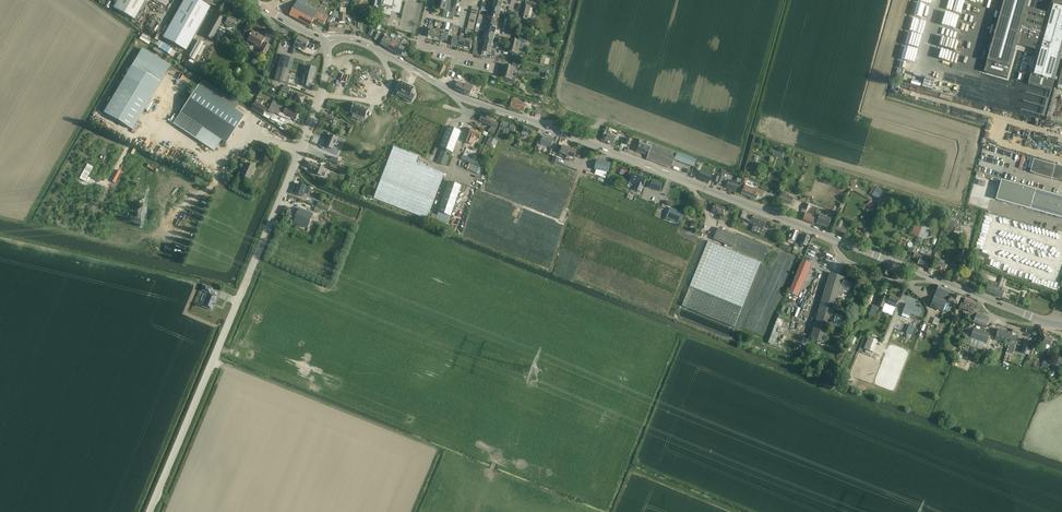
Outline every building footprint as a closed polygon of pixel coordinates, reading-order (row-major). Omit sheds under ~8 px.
[(146,0),(117,0),(113,8),(135,21),(146,0)] [(210,8),(196,0),(184,0),(162,38),(186,51),(210,8)] [(289,16),(310,27),(313,21),(323,26),(328,17),(308,7),(305,5),(307,1),(306,0),(297,0),(289,16)] [(374,8),(382,10),(381,14),(390,16),(391,12),(399,14),(402,1),(402,0),(376,0),(374,8)] [(501,9),(503,2),(494,0),(492,7),(501,9)] [(984,72),(1007,79),(1017,45),(1038,51),(1029,83),(1052,90),(1061,55),(1061,1),(1058,0),(1053,0),(1052,5),(1051,5),(1043,32),(1022,26),(1030,0),(1005,0),(984,72)] [(536,10),(537,4),(526,1),(525,6),(522,5),(519,18),(527,20),(527,19),(530,19),(533,9),(536,10)] [(445,10),(447,4),(439,2),(438,9),(445,10)] [(499,15),(501,9),(492,7),(491,13),(499,15)] [(338,23),(337,33),(344,33),(345,8),(340,8),(340,13),(339,13),(339,15),(339,20),(339,23),(338,23)] [(498,22),(499,15),(491,13),(489,20),(498,22)] [(226,22),(223,20),(215,15),(204,36),(212,40),(220,25),(223,27),(224,25),(232,30),(236,23),(228,18),(226,22)] [(496,28),(498,22),(489,20),(488,26),(496,28)] [(337,33),(338,23),(330,23),(329,32),(337,33)] [(495,35),(496,28),(488,26),(486,32),(495,35)] [(434,39),(435,30),(429,29),(427,37),(434,39)] [(440,40),(442,30),(440,30),(440,31),(435,30),(434,39),(440,40)] [(448,36),(449,33),(448,33),(442,32),(443,30),(442,30),(440,40),(447,42),(448,36)] [(265,38),(253,32),(251,35),(250,35),(250,36),(248,40),(256,45),(255,46),(260,48),(262,49),(260,52),(266,54),(270,46),(265,43),(265,44),(263,42),(265,38)] [(493,41),(495,35),(486,32),(485,39),(493,41)] [(510,39),(508,45),(519,48),(523,49),(524,43),(525,39),(526,36),(519,35),(518,41),(515,40),(510,39)] [(305,49),(309,41),(299,36),(294,46),(298,49),(300,46),(305,49)] [(381,43),(380,44),(387,49),(388,49),(390,44),(389,43),(390,40),(391,40),(391,39),(385,36),(381,43)] [(463,48),(465,40),(459,38),(456,46),(463,48)] [(492,47),(493,41),(485,39),(483,45),(492,47)] [(390,44),(388,49),(393,52),(396,47),(398,48),(400,45),(399,45),(397,44),(392,41),(391,40),(390,40),(389,43),(390,44)] [(465,40),(463,48),(470,49),(472,41),(465,40)] [(194,61),(203,44),(198,41),(188,58),(194,61)] [(195,65),(206,46),(204,44),(194,62),(188,59),(187,61),(195,65)] [(396,47),(393,52),(400,56),(401,55),(405,58),(407,54),(405,52),(406,51),(406,50),(400,45),(398,48),(396,47)] [(490,54),(492,47),(483,45),(482,52),(481,55),(487,56),(487,53),(490,54)] [(508,45),(507,52),(514,54),(514,57),(520,59),(521,55),(517,55),(519,48),(508,45)] [(278,68),(281,69),(289,71),(292,58),(291,58),(281,56),(278,65),(278,68)] [(502,71),(513,74),(514,68),(518,69),(519,65),(512,64),(511,66),(504,65),(502,71)] [(131,66),(103,113),(132,130),(160,83),(131,66)] [(304,76),(313,78),(316,69),(315,68),(313,67),(313,68),(307,66),(305,74),(302,73),(301,77),(304,77),(304,76)] [(442,76),(446,68),(442,66),(438,74),(442,76)] [(277,69),(274,80),(286,83),(289,71),(281,69),(278,68),(277,69)] [(512,78),(513,74),(502,71),(500,78),(508,80),(508,83),(514,84),(515,79),(512,78)] [(310,88),(313,78),(304,76),(304,77),(301,86),(310,88)] [(401,82),(396,90),(407,95),(404,100),(411,104),(415,95),(411,93),(413,88),(401,82)] [(464,85),(458,82),(454,90),(462,93),(469,97),(473,87),(465,83),(464,85)] [(198,85),(180,113),(187,117),(180,128),(193,137),(200,127),(221,140),(225,143),(244,116),(234,110),(198,85)] [(289,94),(290,90),(291,88),(285,85),(284,87),(282,91),(289,94)] [(292,92),(289,101),(294,103),(294,101),(302,104),(305,97),(297,94),(296,94),(294,93),(292,92)] [(263,115),(266,109),(260,106),(263,101),(257,98),(255,103),(252,110),(263,115)] [(285,109),(283,107),(283,106),(273,101),(268,112),(274,114),(275,112),(279,114),(280,112),(283,114),(286,116),(295,120),(296,119),(297,118),(297,117),(298,113),(290,109),(289,110),(286,108),(285,109)] [(515,102),(512,101),(509,108),(524,112),(526,105),(517,103),(518,102),(516,101),(515,102)] [(351,112),(350,113),(353,114),(358,116),(357,117),(357,119),(361,121),(363,118),(364,119),(365,118),(368,109),(354,104),(351,112)] [(335,126),(337,122),(334,121),(335,119),(326,115),(326,116),(325,116),(324,117),(325,119),(323,124),(327,126),(328,124),(333,126),(333,125),(335,126)] [(493,135),(499,124),(482,115),(479,121),(491,127),(490,129),(489,128),(488,132),(493,135)] [(514,133),(516,127),(502,121),(498,129),(507,133),(508,131),(514,133)] [(521,135),(529,138),(532,129),(524,126),(521,135)] [(448,127),(440,148),(453,152),(460,132),(448,127)] [(479,139),(481,133),(471,128),(470,129),(469,129),(469,131),(469,132),(465,142),(473,145),(476,138),(479,139)] [(616,138),(607,134),(606,136),(603,135),(601,141),(612,145),(616,138)] [(335,145),(338,139),(330,135),(325,146),(332,149),(334,145),(335,145)] [(540,144),(551,147),(553,140),(543,136),(540,144)] [(494,148),(497,141),(489,137),(486,144),(494,148)] [(651,148),(639,143),(637,151),(648,155),(647,158),(670,167),(673,160),(693,167),(695,161),(652,144),(651,148)] [(427,219),(444,174),(416,163),(418,156),(393,146),(373,198),(427,219)] [(567,156),(570,149),(563,146),(560,154),(567,156)] [(567,156),(574,159),(576,151),(570,149),(567,156)] [(441,150),(436,163),(445,166),(447,161),(450,153),(441,150)] [(473,165),(475,161),(463,156),(461,160),(473,165)] [(596,161),(594,169),(596,170),(595,172),(594,174),(605,178),(607,173),(608,173),(611,163),(600,160),(599,161),(596,161)] [(1031,172),(1035,174),(1052,179),(1061,181),(1061,167),(1055,165),(1034,160),(1033,163),(1032,169),(1031,172)] [(309,162),(307,168),(316,171),(315,174),(321,176),(321,175),(325,177),(325,175),(326,173),(323,172),(324,168),(318,165),(309,162)] [(249,180),(255,167),(247,163),(241,176),(249,180)] [(327,169),(337,173),(339,169),(329,165),(327,169)] [(757,176),(758,173),(753,172),(754,166),(751,165),(749,171),(751,171),(750,174),(757,176)] [(700,170),(697,178),(709,182),(711,175),(700,170)] [(633,174),(628,187),(641,191),(645,179),(633,174)] [(736,185),(737,182),(731,180),(730,183),(728,182),(726,188),(735,192),(737,186),(736,185)] [(1002,180),(997,200),(1061,218),(1061,197),(1002,180)] [(659,191),(662,185),(652,181),(649,187),(659,191)] [(449,182),(437,213),(450,217),(459,193),(465,195),(468,188),(461,185),(461,186),(449,182)] [(308,194),(310,189),(298,184),(294,194),(302,197),(304,192),(308,194)] [(749,191),(751,187),(744,185),(741,194),(748,197),(750,191),(749,191)] [(369,196),(371,195),(372,194),(372,193),(372,191),(372,190),(371,189),(370,188),(369,187),(367,187),(366,188),(365,188),(364,190),(363,191),(363,193),(364,194),(365,195),(366,196),(368,196),(369,196)] [(750,191),(748,197),(756,200),(758,195),(762,196),(764,192),(751,187),(749,191),(750,191)] [(876,187),(871,195),(877,199),(881,190),(876,187)] [(790,205),(792,198),(780,194),(778,200),(790,205)] [(869,209),(874,205),(871,201),(866,205),(869,209)] [(722,216),(725,208),(714,204),(711,212),(722,216)] [(831,219),(817,213),(818,208),(809,204),(805,214),(803,220),(812,224),(815,217),(818,218),(816,224),(828,228),(831,219)] [(669,211),(667,216),(675,219),(674,221),(679,223),(683,213),(670,208),(669,211)] [(313,214),(299,209),(297,213),(288,210),(285,216),(295,220),(293,223),(307,229),(313,214)] [(844,236),(845,233),(846,230),(841,228),(843,223),(838,221),(834,232),(844,236)] [(946,224),(943,231),(949,234),(952,227),(946,224)] [(914,225),(911,233),(918,236),(921,228),(914,225)] [(732,247),(737,236),(717,228),(713,240),(732,247)] [(795,243),(798,233),(792,230),(789,237),(788,236),(786,240),(787,240),(786,242),(793,244),(794,243),(795,243)] [(853,236),(852,239),(858,241),(859,240),(863,241),(864,238),(860,236),(861,236),(855,233),(853,236)] [(806,247),(807,245),(810,237),(803,235),(800,244),(806,247)] [(734,327),(760,262),(732,251),(708,241),(682,306),(734,327)] [(915,253),(913,258),(916,259),(916,261),(918,262),(917,264),(926,267),(928,259),(931,260),(932,257),(924,254),(923,256),(915,253)] [(798,296),(811,264),(802,260),(788,293),(798,296)] [(947,263),(939,260),(938,263),(935,269),(944,273),(947,266),(946,266),(947,263)] [(887,276),(888,274),(891,267),(885,265),(881,274),(887,276)] [(830,274),(810,340),(824,344),(838,296),(841,297),(843,291),(848,293),(853,283),(843,279),(843,278),(830,273),(830,274)] [(982,282),(980,286),(987,289),(986,291),(994,295),(997,289),(996,289),(998,283),(996,282),(993,281),(983,277),(983,278),(985,279),(984,283),(982,282)] [(767,285),(764,292),(770,295),(773,291),(775,292),(777,290),(767,285)] [(211,310),(217,297),(209,294),(212,289),(203,286),(201,291),(207,293),(202,307),(211,310)] [(930,307),(942,312),(950,291),(938,286),(930,307)] [(997,289),(994,295),(1003,298),(1005,292),(1008,293),(1009,291),(1009,290),(1002,288),(1001,290),(997,289)] [(949,297),(947,302),(951,303),(953,304),(954,304),(954,305),(953,307),(957,309),(958,305),(957,305),(960,297),(954,294),(953,298),(949,297)] [(895,307),(898,299),(890,295),(889,299),(886,298),(886,297),(882,296),(878,306),(882,307),(883,305),(890,308),(891,306),(895,307)] [(967,319),(973,322),(972,323),(985,328),(987,323),(989,318),(976,313),(972,312),(973,309),(973,308),(976,303),(975,303),(974,301),(973,301),(972,301),(963,298),(959,309),(969,313),(967,319)] [(918,317),(921,310),(906,304),(902,313),(910,316),(910,314),(918,317)] [(868,315),(874,317),(875,314),(878,307),(872,305),(868,315)] [(909,324),(905,333),(912,336),(915,327),(909,324)] [(962,343),(968,346),(982,350),(985,343),(986,343),(989,334),(973,329),(969,327),(964,338),(962,343)] [(1009,341),(1011,333),(997,329),(994,340),(1003,343),(1004,340),(1007,341),(1009,341)] [(1009,344),(1008,345),(1013,346),(1015,340),(1016,335),(1011,333),(1009,341),(1008,344),(1009,344)] [(873,353),(878,341),(868,337),(863,349),(873,353)] [(1042,338),(1040,344),(1042,345),(1043,345),(1043,344),(1050,347),(1051,346),(1051,345),(1053,340),(1046,337),(1045,340),(1043,339),(1042,338)] [(1023,347),(1021,353),(1029,355),(1035,343),(1033,342),(1025,339),(1023,346),(1023,347)] [(1055,376),(1058,366),(1053,365),(1052,368),(1051,368),(1049,373),(1050,374),(1055,376)]
